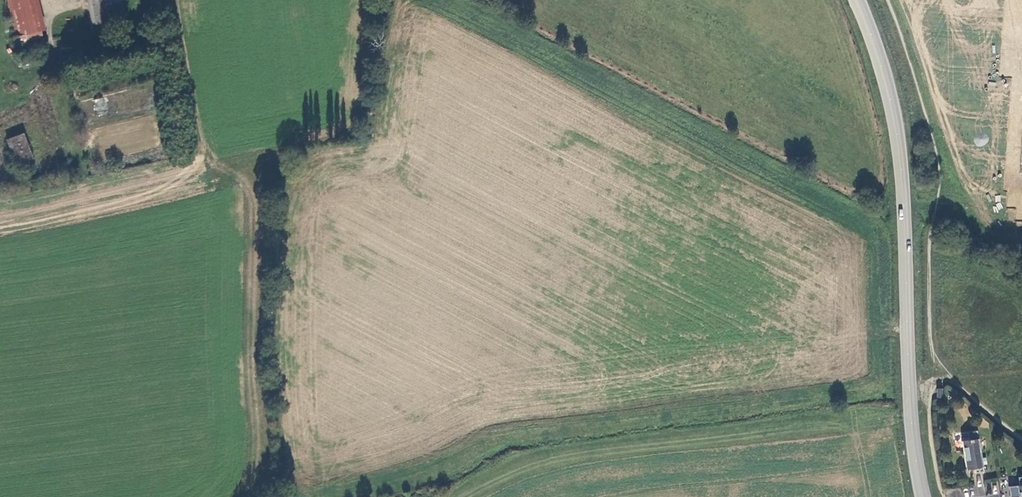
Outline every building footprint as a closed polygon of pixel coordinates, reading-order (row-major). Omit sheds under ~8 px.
[(21,43),(46,37),(43,29),(48,27),(40,0),(10,0),(21,43)] [(97,22),(115,18),(115,17),(112,0),(93,0),(97,22)] [(115,17),(129,15),(126,0),(112,0),(115,17)] [(103,97),(94,100),(97,112),(107,108),(103,97)] [(26,133),(10,140),(18,165),(34,159),(26,133)] [(974,436),(965,438),(967,446),(960,447),(964,475),(972,474),(973,479),(981,478),(974,436)] [(1018,483),(1018,486),(1010,486),(1011,496),(1021,496),(1021,483),(1018,483)]
